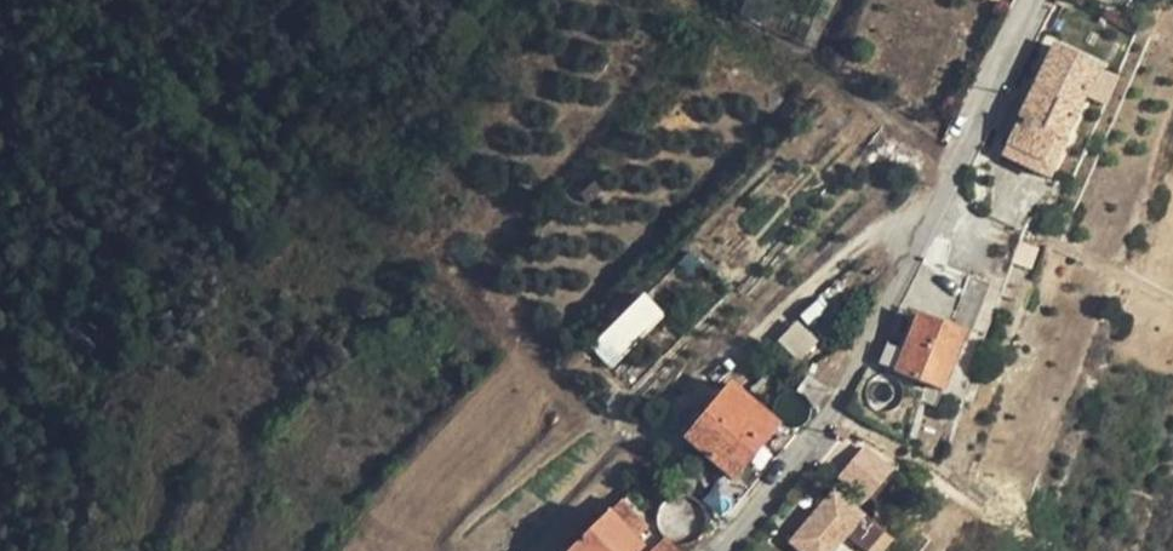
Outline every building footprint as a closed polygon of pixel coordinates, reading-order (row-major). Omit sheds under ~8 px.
[(1054,45),(1032,92),(1040,95),(1026,123),(1018,119),(1001,156),(1049,178),(1066,142),(1062,141),(1098,67),(1054,45)] [(1032,92),(1018,119),(1026,123),(1040,95),(1032,92)] [(878,365),(895,372),(942,391),(963,335),(969,337),(989,285),(968,275),(947,328),(918,316),(905,349),(888,342),(878,365)] [(610,366),(665,313),(644,292),(590,345),(610,366)] [(780,425),(730,385),(684,439),(734,480),(754,456),(747,451),(758,438),(765,443),(780,425)] [(765,443),(758,438),(747,451),(754,456),(765,443)] [(864,444),(836,478),(866,501),(893,467),(864,444)] [(789,543),(799,550),(884,550),(892,542),(864,517),(833,491),(789,543)] [(558,548),(561,550),(641,550),(643,548),(636,540),(647,529),(620,503),(601,522),(593,514),(577,529),(585,537),(581,541),(577,545),(569,537),(558,548)] [(577,529),(573,533),(581,541),(585,537),(577,529)] [(573,533),(569,537),(577,545),(581,541),(573,533)] [(653,550),(677,550),(665,540),(653,550)]
